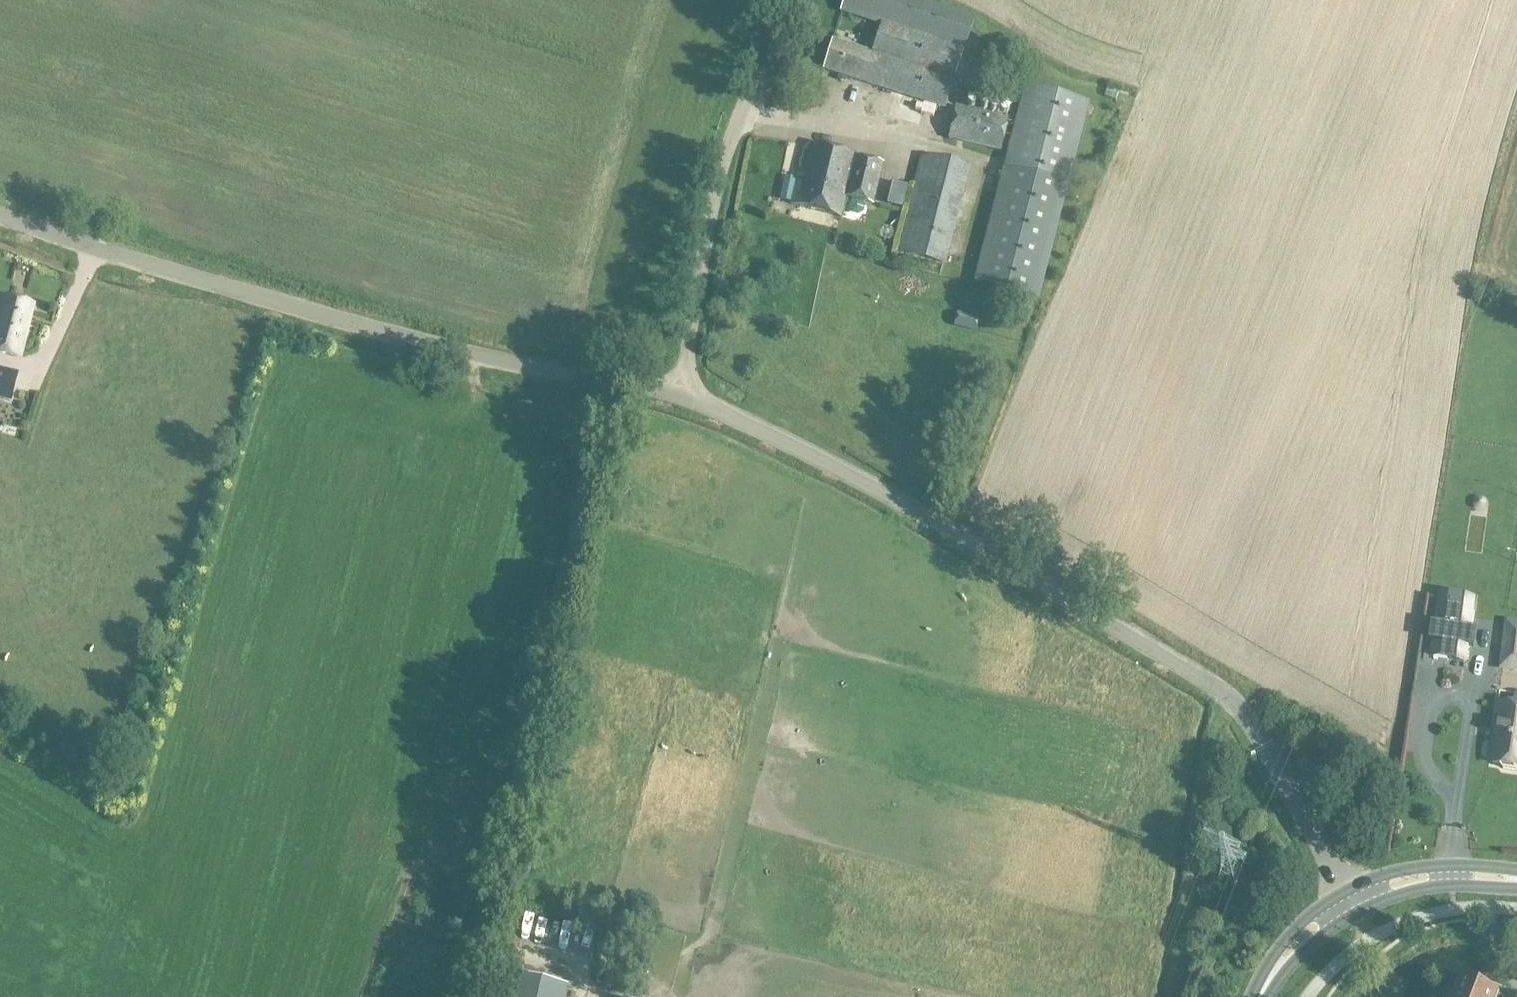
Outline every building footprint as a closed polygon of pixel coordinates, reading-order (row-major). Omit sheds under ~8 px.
[(975,19),(918,0),(845,0),(840,13),(877,25),(882,27),(883,23),(966,50),(975,19)] [(965,51),(966,50),(883,23),(882,27),(873,54),(955,81),(965,51)] [(825,69),(946,109),(955,81),(873,54),(834,41),(825,69)] [(1068,183),(1090,104),(1025,87),(1004,166),(1068,183)] [(956,107),(948,140),(1002,153),(1009,119),(956,107)] [(882,164),(856,157),(856,156),(812,145),(804,178),(798,177),(791,204),(842,217),(846,198),(871,204),(882,164)] [(922,156),(897,252),(944,264),(969,168),(922,156)] [(1004,166),(974,284),(1039,302),(1068,183),(1004,166)] [(20,358),(34,306),(2,298),(0,308),(0,353),(20,358)] [(976,330),(979,318),(958,313),(955,325),(976,330)] [(10,400),(17,373),(0,369),(0,398),(10,400)] [(1463,659),(1470,616),(1441,612),(1435,655),(1463,659)] [(1497,668),(1516,671),(1516,619),(1504,617),(1497,668)] [(1516,701),(1501,699),(1493,763),(1516,766),(1516,696),(1516,701)] [(565,950),(566,942),(532,938),(529,959),(545,961),(546,947),(565,950)] [(1500,996),(1502,996),(1514,996),(1515,992),(1489,982),(1486,989),(1454,976),(1446,996),(1499,996),(1500,996)] [(568,990),(516,977),(511,996),(566,996),(568,990)]
